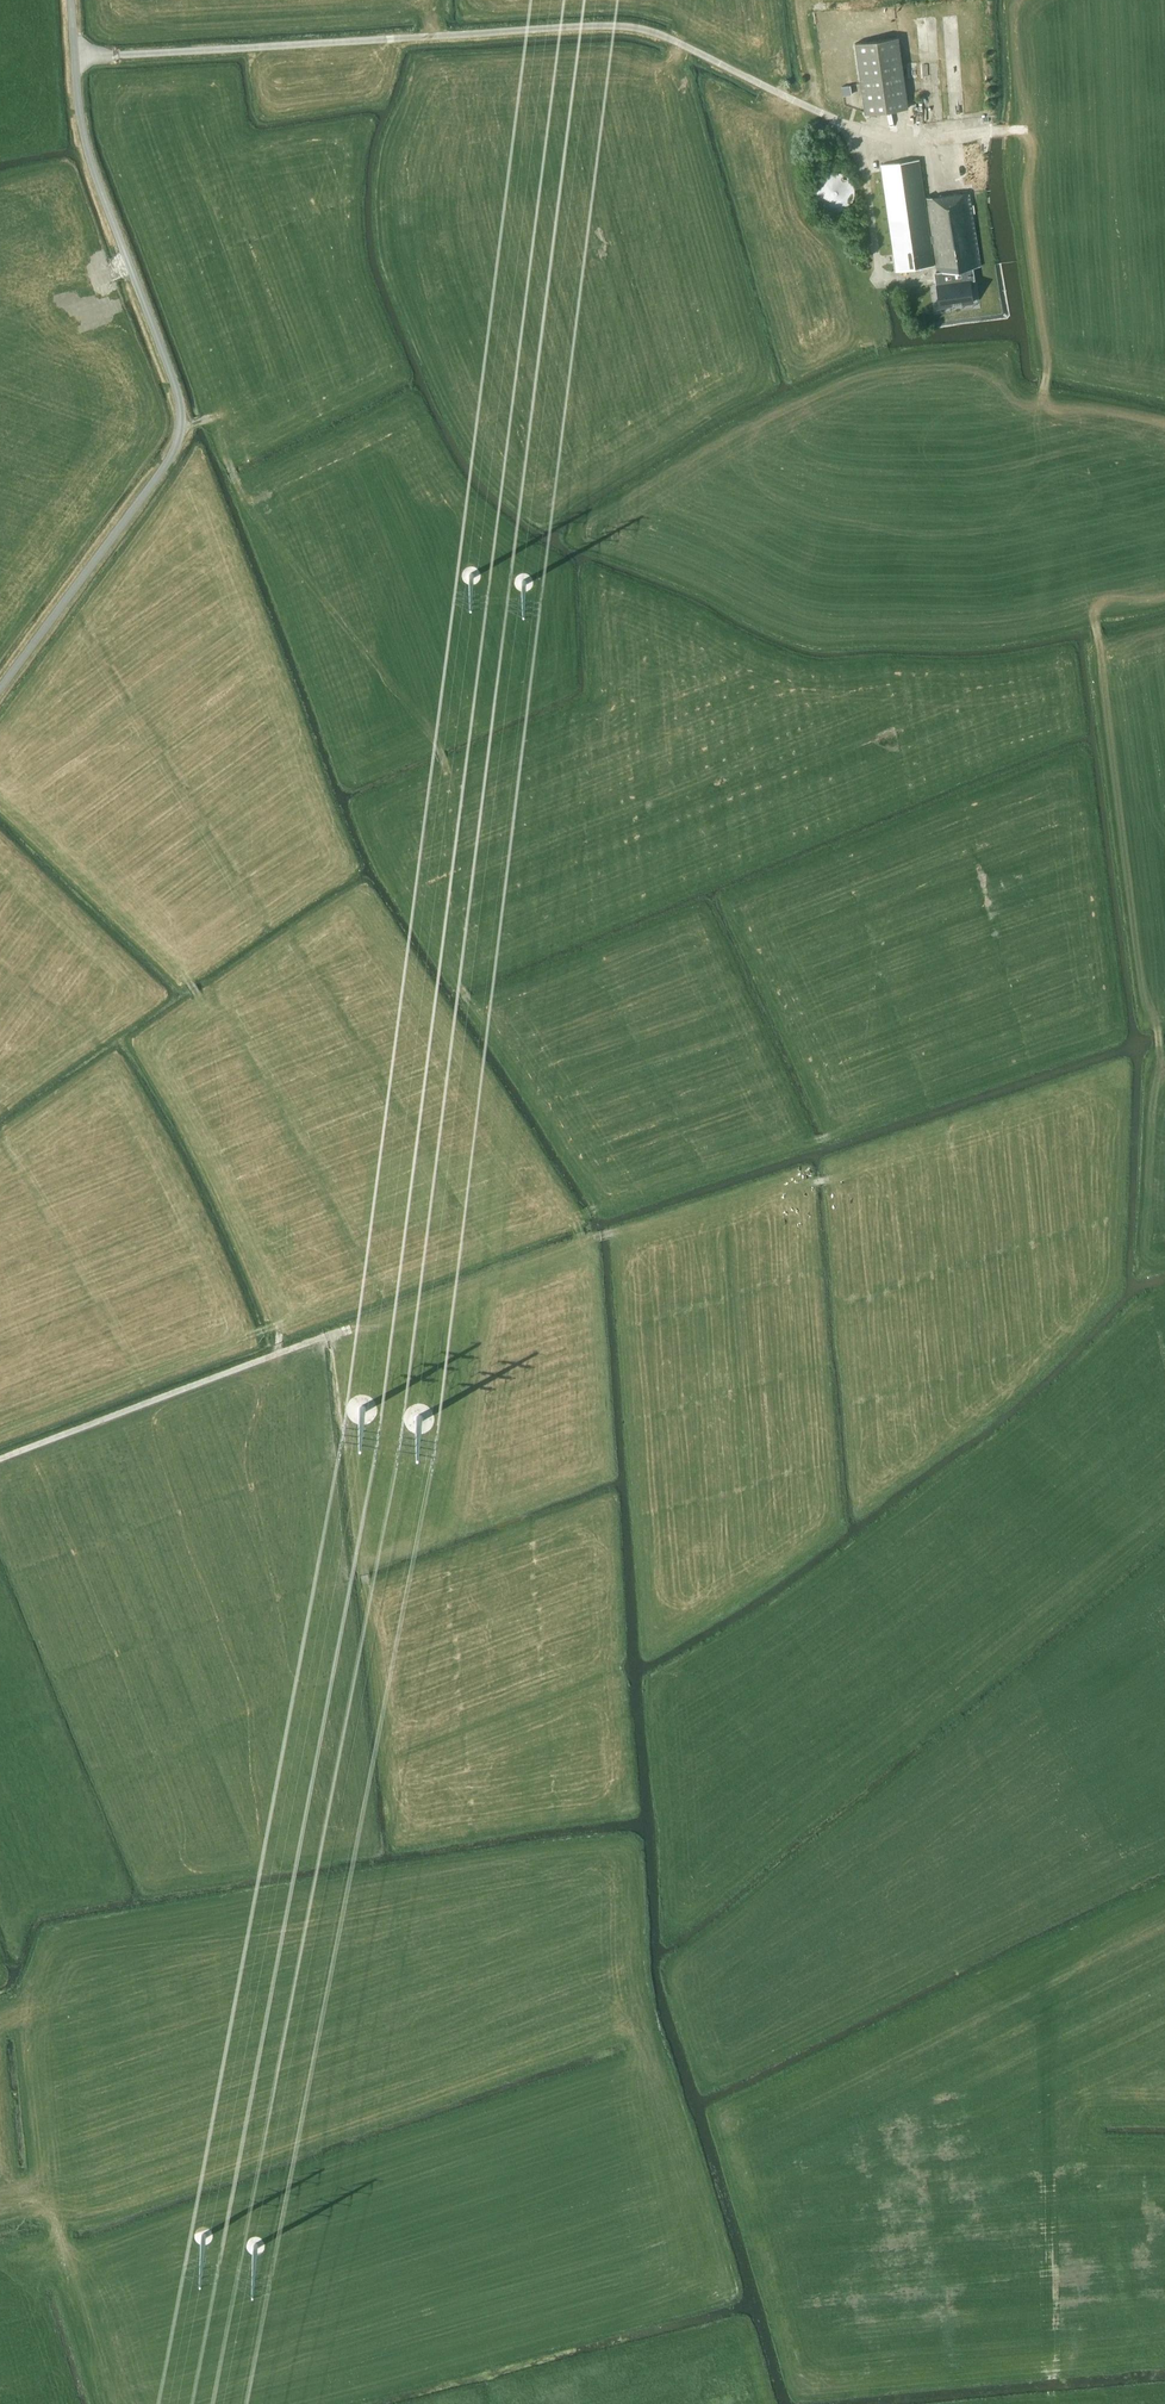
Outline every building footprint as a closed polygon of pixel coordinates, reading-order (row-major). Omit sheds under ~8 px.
[(908,107),(898,37),(854,43),(864,113),(908,107)] [(964,182),(965,185),(966,193),(926,199),(931,235),(930,236),(919,159),(881,165),(896,271),(934,265),(931,243),(933,242),(937,271),(938,271),(939,280),(951,278),(952,284),(951,285),(952,294),(964,293),(965,302),(984,299),(980,274),(978,275),(977,267),(980,267),(969,193),(978,191),(976,180),(964,182)] [(851,195),(858,191),(852,181),(847,185),(839,172),(828,179),(832,184),(825,189),(838,211),(854,201),(851,195)]
